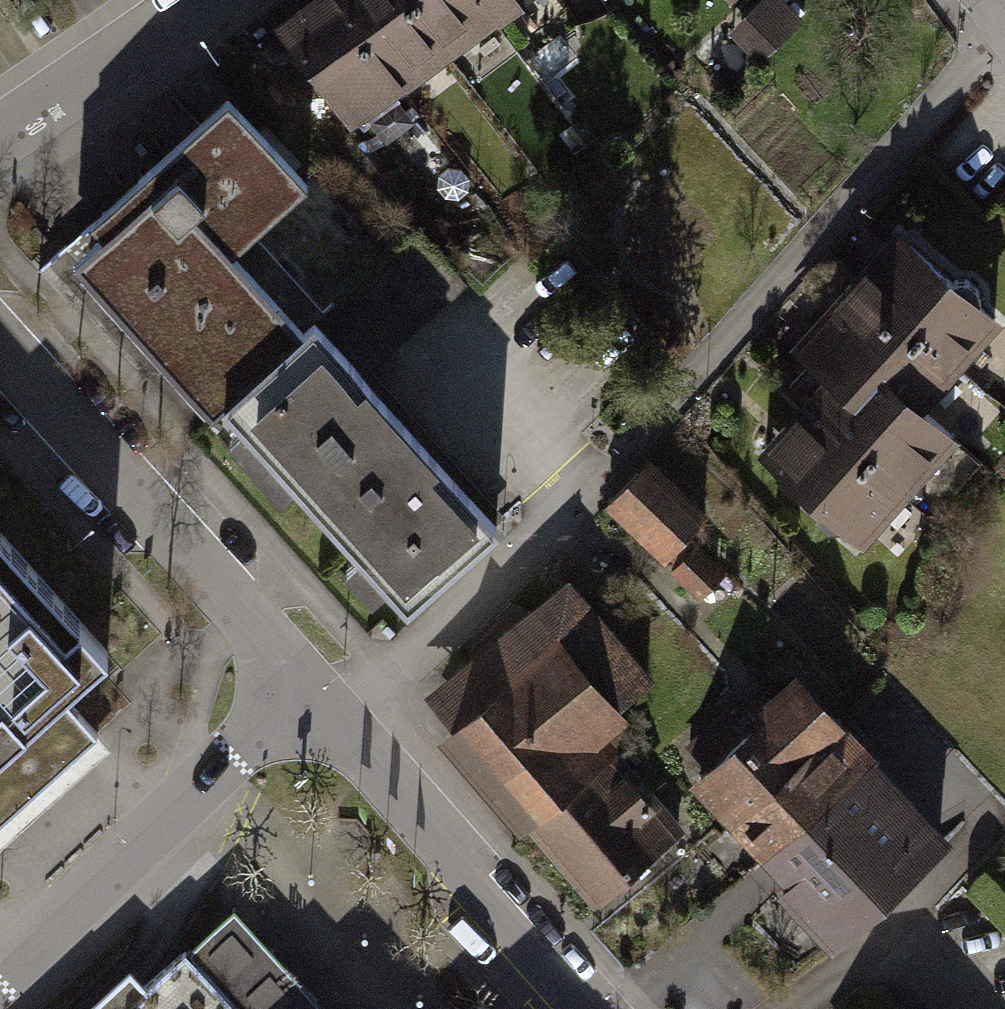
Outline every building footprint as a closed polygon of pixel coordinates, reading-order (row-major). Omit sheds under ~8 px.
[(270,24),(351,129),(401,91),(332,0),(301,0),(270,24)] [(401,91),(451,52),(411,0),(332,0),(401,91)] [(451,52),(501,14),(490,0),(411,0),(451,52)] [(501,14),(520,0),(490,0),(501,14)] [(726,33),(758,65),(802,21),(781,0),(760,0),(726,33)] [(212,409),(303,325),(233,250),(305,182),(225,96),(62,249),(212,409)] [(897,228),(850,281),(955,373),(1002,319),(897,228)] [(826,377),(929,467),(957,436),(924,408),(955,373),(850,281),(792,347),(826,377)] [(303,325),(212,409),(401,611),(492,526),(303,325)] [(929,467),(826,377),(759,453),(862,543),(929,467)] [(651,466),(611,507),(657,552),(697,511),(651,466)] [(0,522),(0,844),(111,742),(65,691),(114,646),(0,522)] [(673,567),(711,600),(746,560),(708,527),(673,567)] [(509,678),(473,712),(636,886),(722,806),(633,711),(689,659),(594,557),(488,656),(509,678)] [(851,685),(738,784),(868,931),(981,832),(851,685)] [(237,908),(151,986),(134,968),(88,1008),(330,1008),(237,908)]
